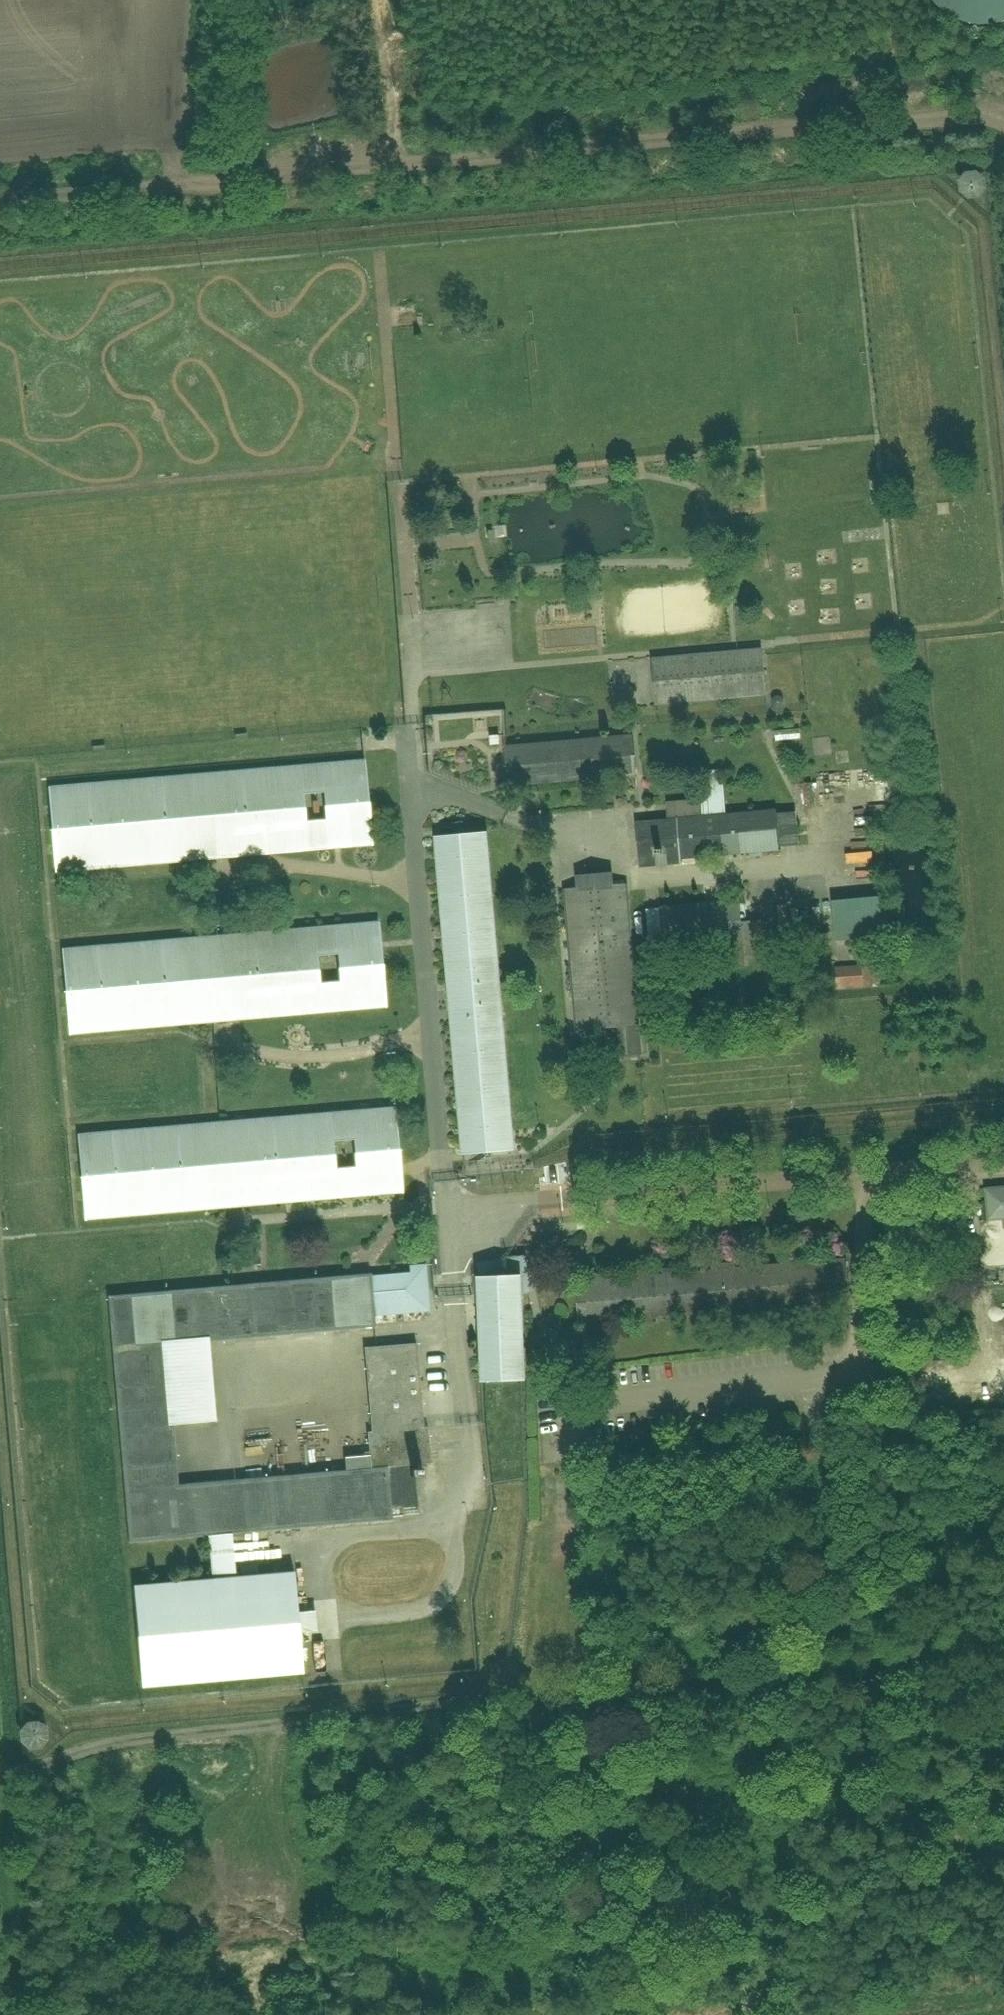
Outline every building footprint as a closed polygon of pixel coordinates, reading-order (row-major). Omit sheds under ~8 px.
[(942,4),(955,14),(970,21),(987,23),(1003,21),(1003,20),(1003,0),(939,0),(942,4)] [(761,650),(650,660),(654,707),(766,697),(761,650)] [(632,737),(504,746),(506,787),(637,776),(632,737)] [(364,762),(46,788),(53,872),(371,847),(364,762)] [(633,819),(639,867),(779,859),(779,849),(798,849),(797,813),(727,818),(724,772),(699,773),(701,799),(669,803),(670,817),(633,819)] [(489,832),(434,837),(462,1155),(513,1152),(489,832)] [(879,855),(852,859),(854,870),(880,866),(879,855)] [(573,1063),(644,1058),(629,886),(616,887),(615,874),(575,877),(577,890),(562,892),(573,1063)] [(884,897),(833,900),(834,943),(886,940),(884,897)] [(741,902),(647,909),(649,952),(745,944),(741,902)] [(378,922),(59,950),(68,1036),(385,1008),(378,922)] [(831,971),(833,991),(883,987),(881,967),(831,971)] [(395,1108),(74,1133),(83,1221),(403,1193),(395,1108)] [(981,1188),(984,1224),(1003,1222),(1003,1187),(981,1188)] [(847,1259),(575,1278),(580,1326),(851,1305),(847,1259)] [(374,1319),(429,1315),(426,1266),(409,1267),(409,1273),(370,1276),(374,1319)] [(231,1535),(391,1522),(386,1470),(372,1471),(175,1487),(170,1427),(163,1344),(208,1340),(375,1326),(374,1319),(370,1276),(106,1297),(126,1544),(206,1537),(231,1535)] [(523,1276),(480,1277),(483,1381),(531,1381),(530,1371),(523,1276)] [(170,1427),(214,1424),(208,1340),(163,1344),(170,1427)] [(418,1345),(362,1349),(372,1471),(386,1470),(428,1467),(418,1345)] [(231,1535),(206,1537),(211,1580),(235,1577),(231,1535)] [(129,1587),(140,1687),(303,1673),(294,1572),(235,1577),(211,1580),(129,1587)]
